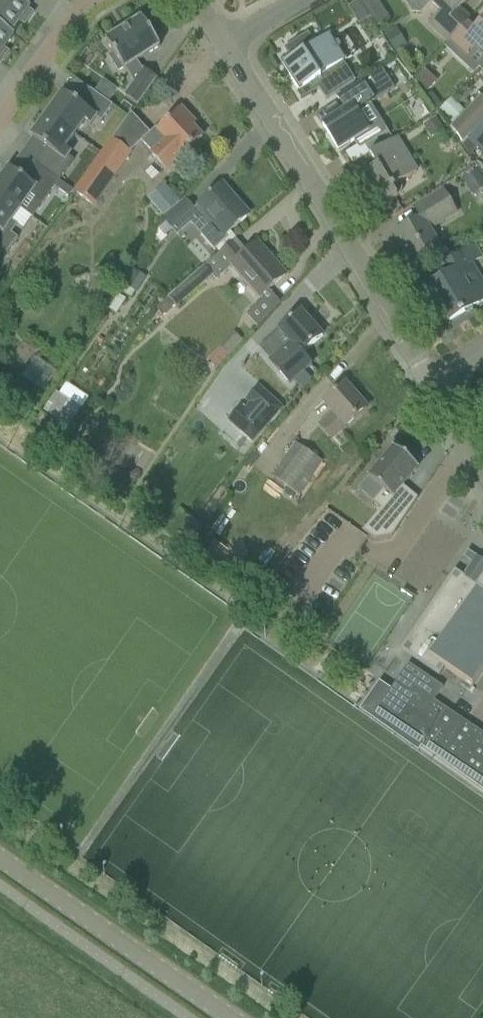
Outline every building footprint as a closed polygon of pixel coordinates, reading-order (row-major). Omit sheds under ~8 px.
[(25,25),(32,14),(28,11),(30,9),(18,0),(0,0),(0,28),(11,36),(21,22),(25,25)] [(370,16),(376,25),(390,17),(379,0),(357,0),(349,5),(361,22),(370,16)] [(467,23),(469,20),(458,10),(467,0),(425,0),(440,14),(429,26),(447,44),(467,23)] [(137,62),(160,47),(152,34),(154,32),(147,21),(144,22),(142,19),(129,28),(128,27),(119,33),(119,34),(106,43),(114,55),(110,58),(120,72),(124,69),(125,71),(125,70),(134,83),(125,95),(138,104),(156,78),(144,69),(143,71),(137,62)] [(448,42),(454,48),(466,60),(476,50),(482,56),(482,24),(476,31),(467,23),(448,42)] [(0,64),(8,53),(4,51),(13,37),(11,36),(0,28),(0,64)] [(397,28),(385,36),(396,54),(408,46),(397,28)] [(299,92),(304,99),(310,95),(309,95),(318,89),(325,101),(355,82),(343,64),(346,62),(330,37),(329,35),(315,44),(308,33),(297,40),(298,42),(288,49),(294,58),(282,65),(299,92)] [(347,110),(322,126),(336,147),(345,141),(348,146),(354,142),(359,150),(388,132),(370,105),(394,89),(382,69),(362,82),(354,87),(337,98),(338,100),(340,99),(347,110)] [(402,69),(392,75),(405,96),(415,90),(402,69)] [(415,82),(426,93),(436,83),(424,72),(415,82)] [(79,106),(63,94),(47,116),(75,136),(85,122),(90,126),(96,119),(101,123),(113,107),(90,90),(79,106)] [(480,127),(482,125),(482,103),(479,99),(466,114),(455,124),(450,130),(463,146),(469,140),(480,127)] [(451,100),(441,110),(455,124),(466,114),(451,100)] [(195,123),(181,109),(158,131),(156,129),(141,142),(152,154),(151,155),(166,170),(181,157),(181,158),(202,138),(191,126),(195,123)] [(65,150),(75,136),(47,116),(46,118),(43,116),(36,126),(38,128),(32,138),(48,149),(37,165),(59,181),(73,162),(67,158),(70,154),(65,150)] [(436,117),(423,125),(431,137),(444,129),(436,117)] [(469,140),(482,154),(482,125),(480,127),(469,140)] [(380,209),(397,199),(400,196),(402,193),(402,191),(403,188),(402,185),(400,182),(419,171),(399,138),(361,161),(362,161),(370,156),(377,168),(361,177),(380,209)] [(94,209),(132,153),(111,139),(74,194),(94,209)] [(0,181),(0,195),(21,210),(31,196),(39,202),(43,196),(47,199),(55,187),(70,197),(74,192),(59,181),(37,165),(25,181),(9,169),(0,181)] [(474,196),(482,190),(482,176),(479,170),(463,180),(474,196)] [(220,183),(195,204),(197,206),(213,224),(200,235),(214,250),(226,239),(224,237),(234,229),(249,216),(248,215),(247,216),(231,197),(232,197),(222,185),(220,183)] [(164,217),(180,203),(164,185),(148,199),(164,217)] [(413,266),(443,248),(433,230),(459,215),(444,190),(414,208),(421,219),(395,235),(413,266)] [(0,195),(0,254),(4,257),(18,239),(10,233),(15,226),(11,223),(21,210),(0,195)] [(185,201),(164,219),(171,228),(193,210),(185,201)] [(234,266),(261,298),(286,276),(274,263),(273,265),(257,246),(258,245),(257,244),(244,256),(233,243),(237,240),(236,239),(169,297),(176,305),(212,275),(216,280),(234,266)] [(460,254),(443,265),(449,275),(429,287),(450,321),(482,301),(482,279),(474,264),(482,258),(482,255),(477,245),(460,254)] [(132,269),(122,284),(134,292),(144,277),(132,269)] [(169,297),(156,309),(162,317),(176,305),(169,297)] [(322,336),(301,312),(278,332),(289,344),(268,362),(288,386),(311,366),(301,355),(322,336)] [(207,363),(216,372),(244,342),(235,333),(220,348),(207,363)] [(23,378),(42,391),(55,373),(36,359),(23,378)] [(332,439),(352,422),(367,409),(345,384),(323,403),(332,412),(319,424),(332,439)] [(243,406),(230,420),(254,441),(284,407),(261,386),(248,400),(251,403),(246,409),(243,406)] [(55,395),(43,412),(67,429),(79,411),(55,395)] [(271,477),(299,496),(323,463),(295,443),(271,477)] [(379,512),(361,534),(373,543),(390,539),(416,501),(401,488),(416,470),(391,450),(366,480),(381,493),(371,505),(379,512)] [(472,563),(463,577),(454,571),(401,650),(439,676),(444,669),(472,688),(482,672),(482,571),(472,563)] [(378,710),(392,719),(482,780),(482,734),(440,705),(434,701),(440,693),(443,688),(408,665),(404,671),(378,710)]
